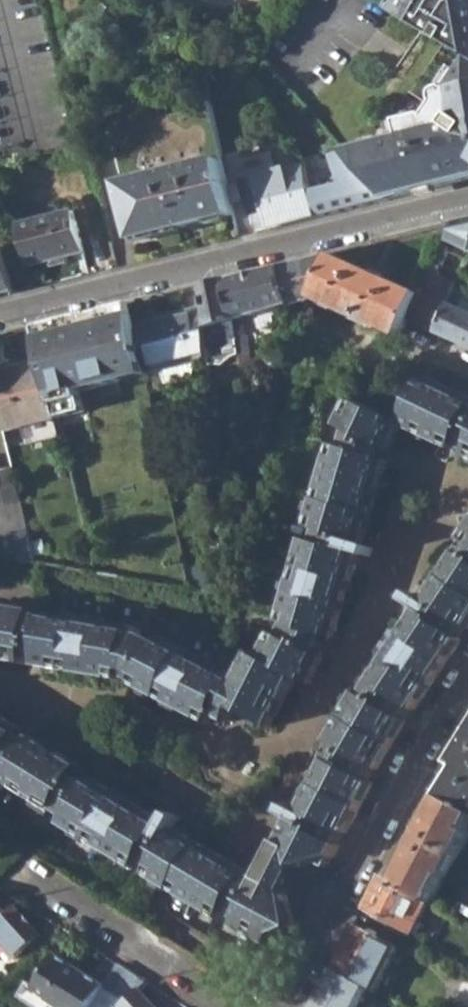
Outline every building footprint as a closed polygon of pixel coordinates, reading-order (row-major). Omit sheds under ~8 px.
[(396,12),(467,54),(467,0),(402,0),(396,12)] [(388,201),(467,181),(467,77),(455,96),(446,99),(443,105),(443,112),(437,123),(433,120),(406,128),(409,143),(349,158),(366,176),(388,201)] [(0,80),(0,160),(18,155),(0,80)] [(108,131),(135,240),(236,215),(211,105),(108,131)] [(255,215),(260,232),(318,218),(312,193),(304,166),(243,181),(251,216),(255,215)] [(345,185),(312,193),(318,218),(388,201),(366,176),(344,182),(345,185)] [(72,210),(20,223),(30,265),(51,260),(53,266),(67,263),(66,256),(82,252),(72,210)] [(467,251),(467,221),(457,224),(450,243),(467,251)] [(281,268),(290,308),(311,303),(332,255),(281,268)] [(311,303),(399,340),(408,321),(421,295),(332,255),(311,303)] [(224,282),(233,320),(290,308),(281,268),(224,282)] [(208,359),(208,367),(221,367),(231,359),(238,356),(236,342),(236,336),(235,333),(233,320),(224,282),(203,287),(209,307),(210,309),(209,313),(208,359)] [(408,321),(438,333),(450,304),(423,292),(421,295),(408,321)] [(438,333),(467,347),(467,312),(450,304),(438,333)] [(129,305),(36,329),(45,365),(59,419),(85,413),(80,392),(145,377),(145,374),(133,324),(129,305)] [(197,376),(197,361),(208,359),(209,313),(210,309),(209,307),(133,324),(145,374),(168,368),(171,382),(197,376)] [(236,336),(237,348),(248,347),(246,334),(236,336)] [(238,355),(240,366),(251,365),(249,353),(238,355)] [(0,375),(0,394),(1,397),(10,433),(59,420),(59,419),(45,365),(0,375)] [(275,729),(300,679),(314,686),(327,661),(322,658),(331,637),(336,638),(362,556),(373,559),(375,548),(366,546),(392,463),(390,462),(394,448),(398,449),(408,424),(454,445),(456,441),(467,446),(467,380),(459,376),(454,385),(417,367),(407,387),(369,398),(354,401),(346,429),(350,430),(345,448),(339,447),(313,528),(320,531),(317,543),(309,541),(284,622),(286,623),(281,635),(277,633),(263,659),(250,652),(237,677),(149,629),(0,607),(0,659),(3,663),(27,667),(28,661),(42,662),(41,670),(126,682),(127,678),(139,683),(137,686),(213,728),(219,717),(231,724),(237,710),(275,729)] [(12,507),(27,502),(18,468),(4,472),(3,467),(0,468),(0,504),(11,502),(12,507)] [(26,564),(43,566),(35,533),(18,538),(26,564)] [(292,823),(297,827),(288,847),(295,850),(298,872),(332,860),(373,781),(370,780),(395,737),(409,708),(413,710),(467,630),(467,545),(464,552),(458,548),(425,598),(415,591),(410,600),(419,606),(371,680),(373,681),(364,697),(358,693),(332,745),(336,748),(330,761),(325,759),(298,811),(290,807),(286,816),(294,820),(292,823)] [(285,893),(264,881),(261,887),(250,879),(253,874),(179,831),(185,821),(174,815),(169,824),(93,780),(88,789),(78,782),(85,769),(36,740),(32,747),(21,741),(25,732),(0,717),(0,775),(2,771),(13,778),(8,786),(58,817),(60,814),(71,821),(66,829),(141,872),(145,865),(155,872),(151,878),(227,921),(231,913),(243,919),(238,930),(262,943),(296,929),(285,893)] [(454,762),(462,768),(444,798),(467,811),(467,739),(454,762)] [(398,886),(427,901),(429,902),(442,878),(446,880),(467,835),(467,829),(467,811),(444,798),(398,886)] [(292,823),(282,843),(288,847),(297,827),(292,823)] [(282,843),(264,881),(285,893),(298,872),(295,850),(288,847),(282,843)] [(398,886),(380,877),(363,908),(419,936),(427,917),(421,913),(427,901),(398,886)] [(0,918),(0,952),(3,949),(12,958),(38,933),(13,906),(5,914),(0,918)] [(366,988),(372,991),(394,948),(353,927),(331,971),(366,988)] [(137,989),(145,981),(133,973),(119,995),(104,986),(105,986),(102,984),(54,953),(33,986),(24,980),(14,995),(33,1006),(117,1006),(137,989)] [(116,962),(102,984),(105,986),(104,986),(119,995),(133,973),(116,962)] [(366,988),(331,971),(312,1006),(356,1006),(366,988)] [(137,989),(117,1006),(153,1006),(137,989)]
